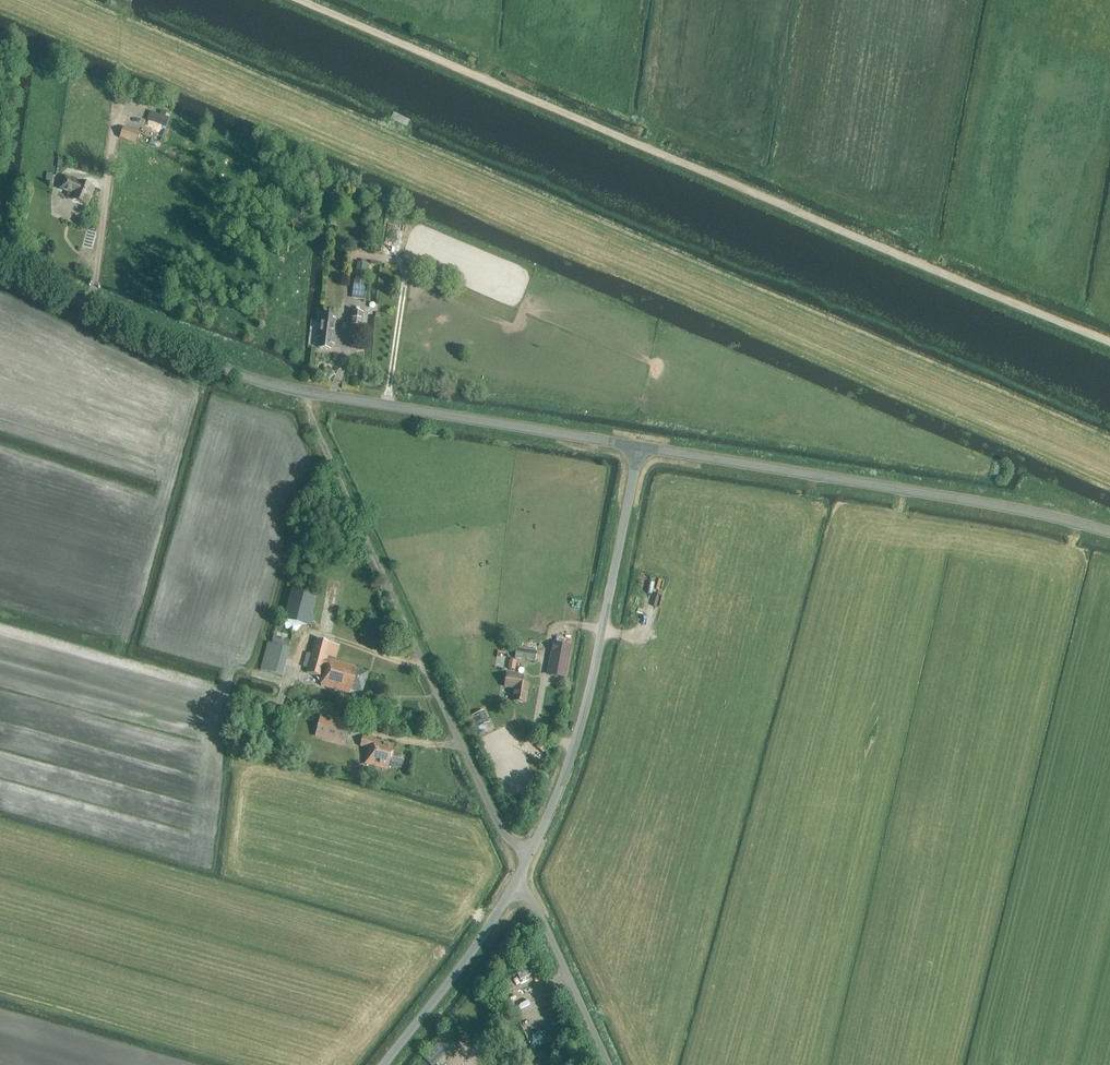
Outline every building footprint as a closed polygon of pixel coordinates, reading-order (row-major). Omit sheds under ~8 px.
[(165,117),(166,113),(161,111),(159,115),(150,112),(147,121),(165,127),(168,118),(165,117)] [(395,112),(392,118),(408,125),(411,119),(395,112)] [(136,146),(140,134),(124,127),(119,139),(136,146)] [(87,206),(93,188),(64,176),(59,191),(68,194),(67,197),(72,199),(72,200),(87,206)] [(371,208),(364,207),(362,221),(368,223),(371,208)] [(365,293),(368,265),(357,264),(355,282),(353,282),(351,300),(365,301),(366,293),(365,293)] [(361,337),(364,314),(352,312),(349,335),(361,337)] [(333,345),(336,324),(337,317),(320,314),(317,338),(320,338),(319,349),(330,350),(331,344),(333,345)] [(312,627),(315,617),(312,616),(317,597),(291,590),(283,620),(287,630),(292,630),(292,635),(296,635),(302,626),(307,627),(307,626),(312,627)] [(272,643),(289,648),(290,641),(274,636),(272,643)] [(336,659),(339,646),(315,639),(311,655),(307,654),(303,667),(307,669),(306,673),(323,677),(320,686),(349,694),(349,691),(362,694),(367,673),(355,670),(356,667),(327,659),(327,657),(336,659)] [(289,648),(272,643),(272,644),(268,643),(260,671),(282,676),(288,648),(289,648)] [(566,680),(572,647),(553,643),(547,676),(566,680)] [(535,661),(536,652),(516,649),(515,658),(535,661)] [(516,661),(509,660),(507,669),(515,671),(516,661)] [(526,703),(528,684),(522,683),(523,676),(507,673),(505,687),(515,689),(513,701),(526,703)] [(489,723),(483,711),(472,716),(478,728),(489,723)] [(315,737),(346,745),(351,723),(321,715),(315,737)] [(370,741),(363,739),(361,747),(368,748),(366,756),(368,756),(366,765),(388,770),(390,765),(401,769),(405,757),(393,753),(395,745),(371,739),(370,741)] [(543,754),(550,745),(543,739),(536,748),(543,754)] [(519,1007),(530,1002),(524,989),(513,994),(519,1007)] [(544,1003),(554,1029),(563,1025),(552,999),(544,1003)] [(532,1045),(530,1049),(535,1051),(537,1047),(540,1049),(546,1044),(546,1036),(538,1032),(532,1037),(532,1045)] [(537,1061),(546,1058),(543,1049),(534,1053),(537,1061)] [(437,1062),(427,1052),(421,1058),(429,1064),(434,1064),(437,1062)]
